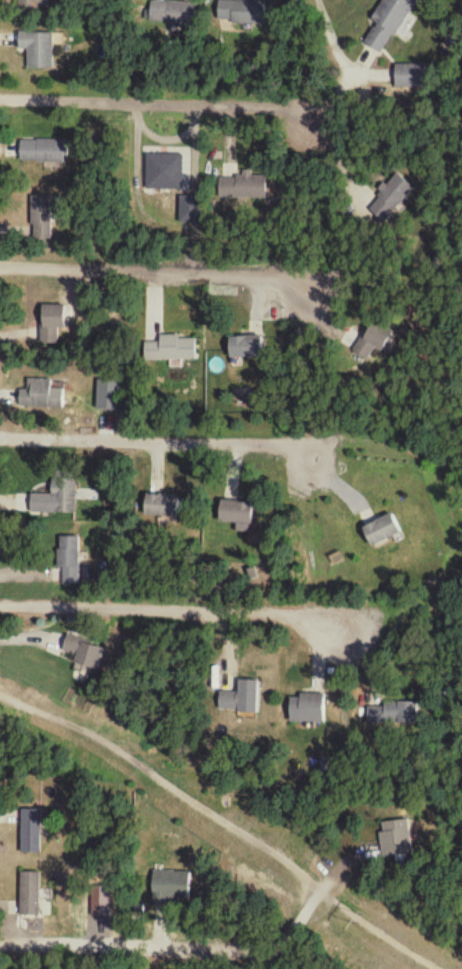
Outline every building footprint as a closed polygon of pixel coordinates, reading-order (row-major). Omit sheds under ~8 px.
[(16,12),(47,12),(47,0),(16,0),(16,12)] [(382,57),(417,1),(416,0),(386,0),(360,44),(382,57)] [(265,3),(218,2),(217,25),(265,26),(265,3)] [(150,3),(149,25),(193,28),(195,6),(150,3)] [(18,52),(27,52),(27,71),(52,71),(52,35),(18,35),(18,52)] [(396,90),(425,90),(425,67),(396,67),(396,90)] [(65,142),(19,142),(19,165),(65,165),(65,142)] [(368,208),(386,225),(416,192),(399,176),(368,208)] [(266,179),(219,179),(219,200),(266,200),(266,179)] [(32,241),(51,241),(51,199),(32,199),(32,241)] [(64,307),(41,307),(41,343),(64,343),(64,307)] [(353,352),(370,364),(392,334),(375,321),(353,352)] [(195,337),(158,337),(158,343),(144,343),(144,362),(195,362),(195,337)] [(227,337),(227,360),(260,360),(260,337),(227,337)] [(27,382),(27,391),(19,391),(19,409),(63,410),(63,382),(27,382)] [(76,515),(76,469),(52,469),(52,496),(31,496),(31,515),(76,515)] [(145,518),(178,518),(178,497),(145,497),(145,518)] [(218,524),(252,527),(254,505),(220,502),(218,524)] [(369,549),(401,538),(393,516),(361,528),(369,549)] [(80,572),(80,539),(59,539),(59,572),(80,572)] [(103,647),(67,637),(62,654),(77,658),(73,672),(94,678),(103,647)] [(257,682),(238,682),(238,694),(219,694),(219,713),(256,714),(257,682)] [(289,725),(324,725),(324,696),(289,696),(289,725)] [(419,726),(419,705),(368,704),(368,725),(419,726)] [(40,855),(40,813),(21,813),(21,855),(40,855)] [(410,822),(379,824),(381,858),(412,857),(410,822)] [(191,873),(153,873),(153,903),(191,903),(191,873)] [(21,875),(21,918),(40,918),(40,875),(21,875)]
